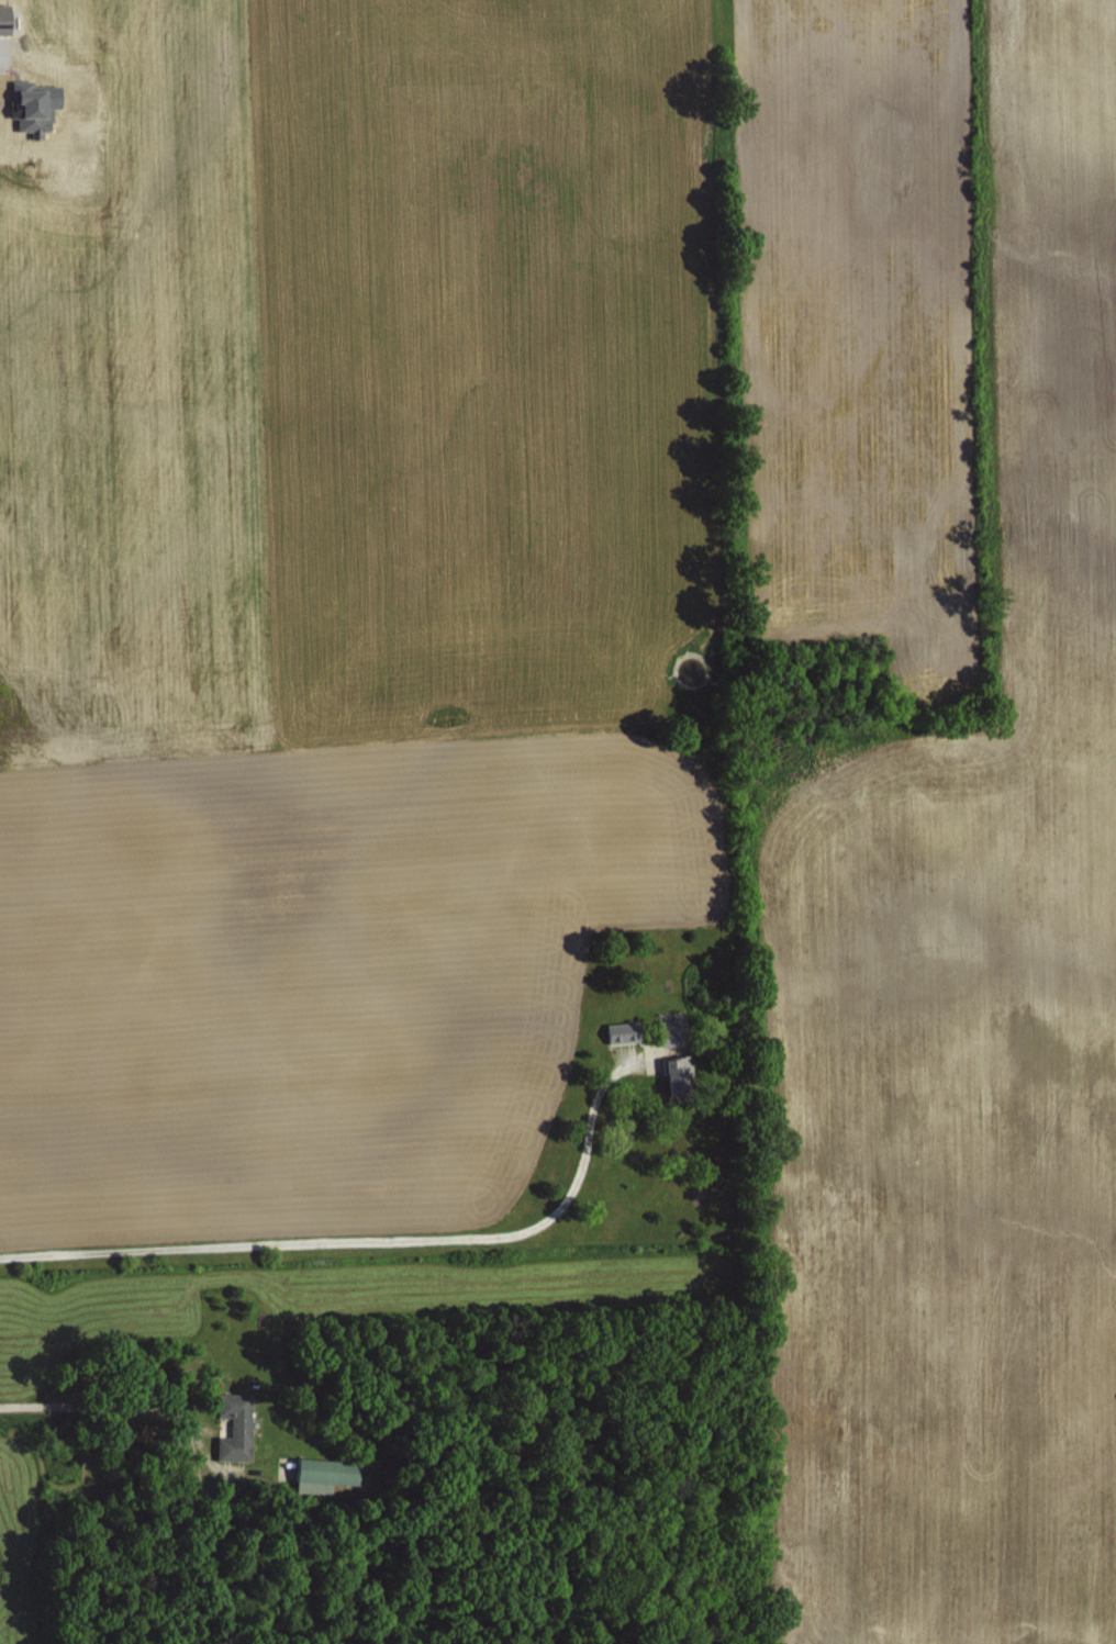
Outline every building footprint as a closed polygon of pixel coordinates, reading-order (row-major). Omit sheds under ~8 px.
[(11,80),(12,116),(17,116),(17,130),(31,129),(31,131),(51,131),(50,107),(60,106),(59,84),(33,85),(33,80),(11,80)] [(658,1018),(660,1045),(686,1043),(684,1017),(658,1018)] [(639,1040),(639,1020),(606,1021),(607,1041),(639,1040)] [(667,1093),(691,1092),(689,1054),(665,1055),(667,1093)] [(250,1392),(216,1392),(216,1415),(230,1415),(229,1436),(216,1436),(216,1458),(249,1459),(250,1392)] [(329,1482),(356,1484),(358,1461),(277,1455),(275,1479),(313,1482),(312,1490),(328,1491),(329,1482)]
